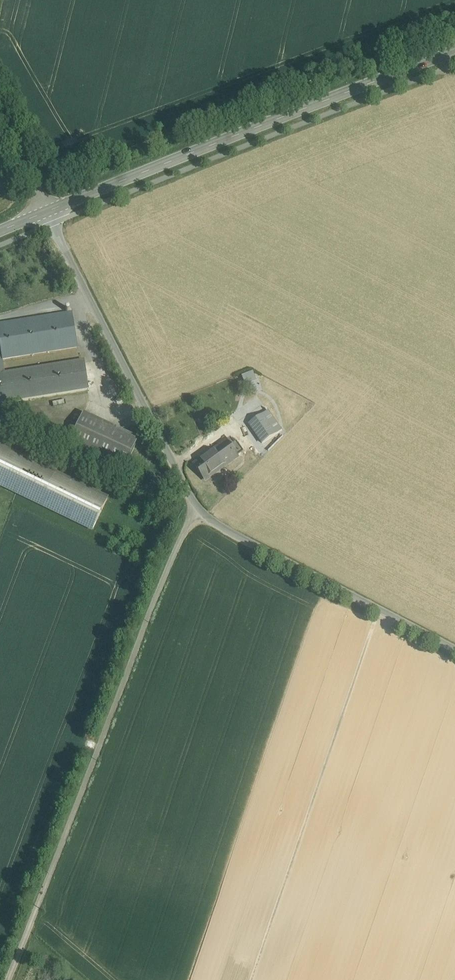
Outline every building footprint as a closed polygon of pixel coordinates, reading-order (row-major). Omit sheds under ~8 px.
[(0,327),(0,343),(0,346),(3,359),(78,347),(73,315),(0,327)] [(87,388),(83,362),(5,375),(0,376),(0,402),(87,388)] [(73,437),(16,410),(10,422),(68,449),(70,443),(73,437)] [(263,415),(250,424),(262,442),(281,430),(268,412),(263,415)] [(138,439),(84,414),(73,437),(70,443),(125,468),(138,439)] [(226,442),(213,451),(224,466),(241,454),(237,449),(233,452),(226,442)] [(0,447),(0,484),(93,529),(108,499),(0,447)] [(213,451),(195,464),(206,479),(224,466),(213,451)]
